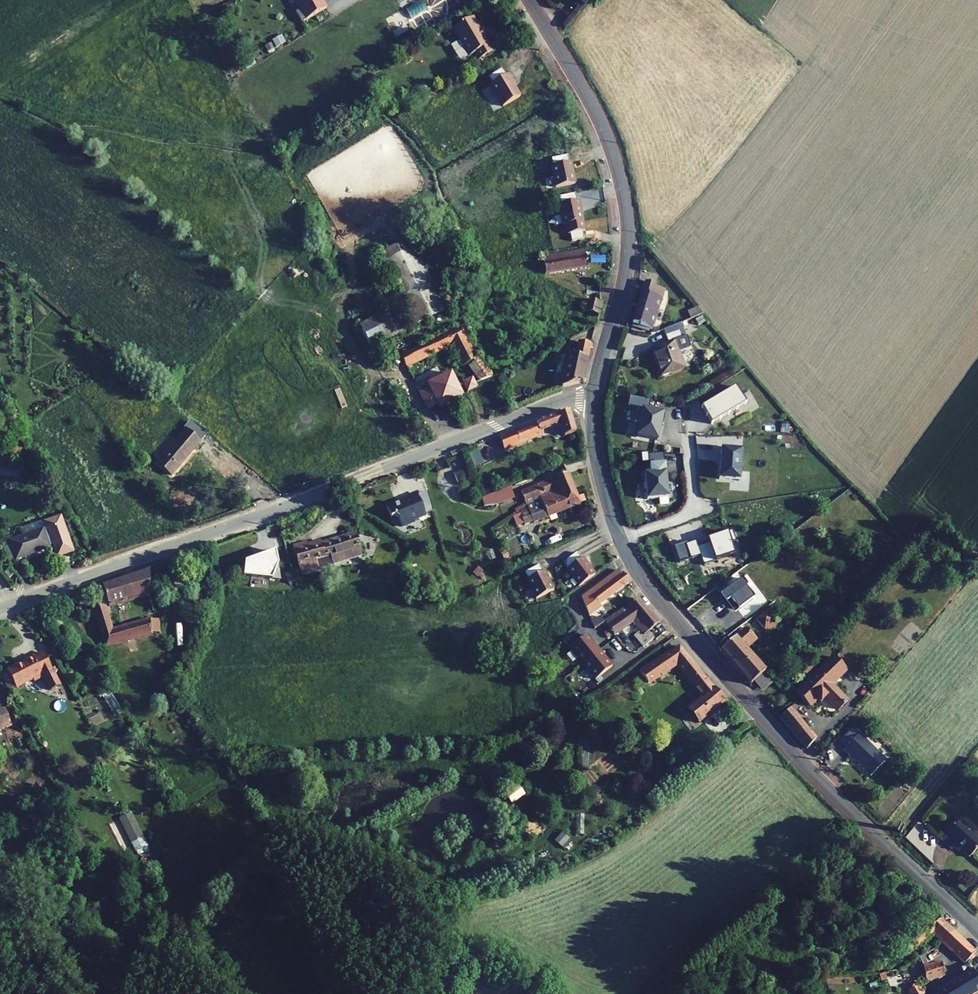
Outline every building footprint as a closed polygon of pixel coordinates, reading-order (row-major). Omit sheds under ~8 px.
[(298,11),(295,13),(300,23),(325,8),(321,0),(292,0),(298,11)] [(461,8),(469,3),(467,0),(466,0),(459,4),(461,8)] [(474,53),(478,60),(491,52),(478,30),(480,30),(472,17),(453,29),(469,56),(474,53)] [(501,70),(488,78),(492,84),(505,76),(501,70)] [(505,76),(492,84),(489,85),(502,107),(519,96),(511,82),(512,81),(508,74),(505,76)] [(364,76),(362,85),(371,87),(373,77),(364,76)] [(337,87),(343,102),(351,99),(344,84),(337,87)] [(567,156),(551,159),(552,166),(569,163),(567,156)] [(551,167),(555,188),(575,184),(570,163),(569,163),(552,166),(551,167)] [(575,194),(558,197),(560,205),(576,202),(575,194)] [(560,205),(558,205),(562,226),(565,225),(582,222),(578,201),(576,202),(560,205)] [(565,225),(567,235),(570,234),(582,232),(584,232),(582,222),(565,225)] [(582,232),(570,234),(571,242),(584,239),(582,232)] [(414,246),(383,262),(414,324),(446,309),(414,246)] [(542,257),(545,274),(587,267),(584,250),(542,257)] [(648,277),(635,320),(653,325),(663,294),(666,283),(648,277)] [(666,283),(663,294),(668,296),(671,284),(666,283)] [(587,300),(589,301),(599,302),(599,294),(586,294),(587,300)] [(587,300),(583,311),(598,316),(602,303),(599,302),(589,301),(587,300)] [(388,304),(360,320),(375,349),(404,333),(388,304)] [(694,342),(683,319),(666,326),(671,338),(655,344),(666,372),(688,362),(682,347),(694,342)] [(481,367),(475,358),(459,326),(438,337),(434,339),(401,356),(407,370),(412,368),(411,365),(453,345),(461,360),(467,363),(474,374),(477,382),(488,377),(481,367)] [(570,350),(563,383),(584,376),(592,339),(581,337),(579,348),(575,348),(575,351),(570,350)] [(488,362),(483,354),(475,358),(481,367),(488,362)] [(741,381),(707,402),(717,418),(726,413),(725,411),(732,406),(733,408),(751,398),(741,381)] [(477,382),(445,395),(451,409),(484,394),(477,382)] [(431,417),(443,412),(437,398),(435,393),(429,395),(425,387),(417,390),(431,417)] [(451,409),(445,395),(437,398),(443,412),(451,409)] [(671,409),(642,404),(640,418),(645,419),(643,432),(663,436),(666,420),(669,420),(671,409)] [(502,434),(506,445),(531,435),(548,429),(550,425),(564,420),(569,431),(582,426),(571,406),(502,434)] [(187,428),(158,463),(172,475),(202,440),(187,428)] [(748,442),(727,443),(728,474),(749,473),(748,442)] [(469,453),(475,467),(485,462),(479,449),(469,453)] [(651,469),(653,495),(674,493),(671,459),(656,460),(656,468),(651,469)] [(454,476),(458,485),(470,480),(466,471),(454,476)] [(559,490),(562,498),(576,492),(568,474),(564,475),(550,480),(545,482),(520,492),(525,503),(526,506),(540,498),(559,490)] [(510,490),(509,488),(481,499),(483,506),(496,505),(513,498),(510,490)] [(533,524),(581,504),(576,492),(562,498),(559,490),(540,498),(526,506),(519,511),(522,522),(524,525),(532,522),(533,524)] [(431,508),(427,493),(418,497),(423,510),(431,508)] [(398,519),(402,528),(414,523),(414,522),(426,517),(425,515),(433,512),(431,508),(423,510),(418,497),(417,495),(409,498),(408,501),(402,503),(400,502),(386,507),(390,517),(393,517),(398,519)] [(526,506),(525,503),(517,509),(514,511),(516,513),(519,511),(526,506)] [(513,515),(516,524),(522,522),(519,511),(516,513),(513,515)] [(61,522),(1,542),(7,560),(17,557),(16,559),(49,548),(46,539),(49,538),(56,559),(72,554),(61,522)] [(733,526),(716,532),(717,534),(709,537),(709,539),(698,543),(696,537),(686,540),(691,555),(701,551),(704,561),(736,549),(732,538),(736,536),(733,526)] [(292,551),(295,565),(298,579),(310,575),(307,561),(359,547),(355,533),(306,547),(304,540),(290,544),(292,551)] [(686,540),(686,539),(675,543),(680,558),(691,554),(686,540)] [(249,562),(246,563),(244,576),(280,581),(274,553),(257,559),(257,563),(249,562)] [(576,553),(563,563),(568,569),(581,559),(576,553)] [(566,570),(578,587),(594,575),(582,558),(581,559),(568,569),(566,570)] [(148,593),(149,566),(101,583),(105,595),(96,598),(97,610),(93,611),(95,618),(105,645),(149,629),(149,618),(147,619),(113,630),(107,612),(111,610),(109,605),(140,596),(148,593)] [(542,572),(539,566),(524,573),(528,580),(542,572)] [(474,572),(478,576),(482,573),(477,568),(474,572)] [(620,575),(617,570),(581,597),(589,616),(601,607),(598,604),(629,582),(622,573),(620,575)] [(526,581),(535,599),(553,590),(544,571),(542,572),(528,580),(526,581)] [(389,572),(385,583),(392,586),(396,574),(389,572)] [(720,587),(728,611),(753,602),(745,578),(720,587)] [(605,622),(614,636),(633,622),(648,611),(638,598),(605,622)] [(755,615),(772,633),(784,622),(768,603),(755,615)] [(639,630),(643,635),(647,632),(658,623),(648,611),(633,622),(639,630)] [(591,623),(594,629),(604,622),(600,617),(591,623)] [(642,648),(653,639),(647,632),(643,635),(639,630),(633,636),(642,648)] [(720,646),(730,656),(744,642),(736,632),(720,646)] [(610,667),(586,635),(569,647),(593,680),(610,667)] [(686,706),(696,718),(723,697),(678,642),(669,648),(667,645),(637,665),(646,678),(675,658),(701,694),(686,706)] [(730,656),(750,678),(764,665),(744,642),(730,656)] [(2,664),(11,684),(29,675),(30,677),(39,673),(44,684),(54,680),(40,648),(30,652),(29,651),(2,664)] [(829,653),(818,665),(830,679),(842,666),(829,653)] [(822,694),(834,706),(844,696),(828,681),(830,679),(818,665),(796,686),(809,699),(814,695),(817,699),(822,694)] [(781,712),(808,744),(816,733),(790,705),(781,712)] [(4,708),(0,710),(0,727),(10,723),(4,708)] [(840,745),(859,762),(864,757),(874,765),(884,755),(856,729),(840,745)] [(859,762),(869,771),(874,765),(864,757),(859,762)] [(513,803),(528,794),(521,782),(506,792),(513,803)] [(119,818),(131,843),(142,837),(130,813),(119,818)] [(967,852),(977,840),(977,833),(958,814),(939,834),(949,844),(954,840),(967,852)] [(240,826),(248,838),(257,832),(248,820),(240,826)] [(133,846),(144,841),(142,837),(131,843),(133,846)] [(946,926),(935,916),(894,952),(902,961),(933,935),(935,936),(946,926)] [(935,936),(942,942),(953,932),(946,926),(935,936)] [(960,939),(953,932),(942,942),(950,950),(960,939)] [(975,953),(960,939),(950,950),(964,964),(967,961),(975,953)] [(923,966),(926,981),(944,975),(941,963),(923,966)] [(977,992),(977,980),(977,978),(969,965),(960,969),(964,975),(935,992),(936,993),(975,993),(977,992)] [(887,979),(884,973),(879,975),(881,981),(887,979)] [(908,993),(924,993),(919,985),(906,991),(908,993)]
